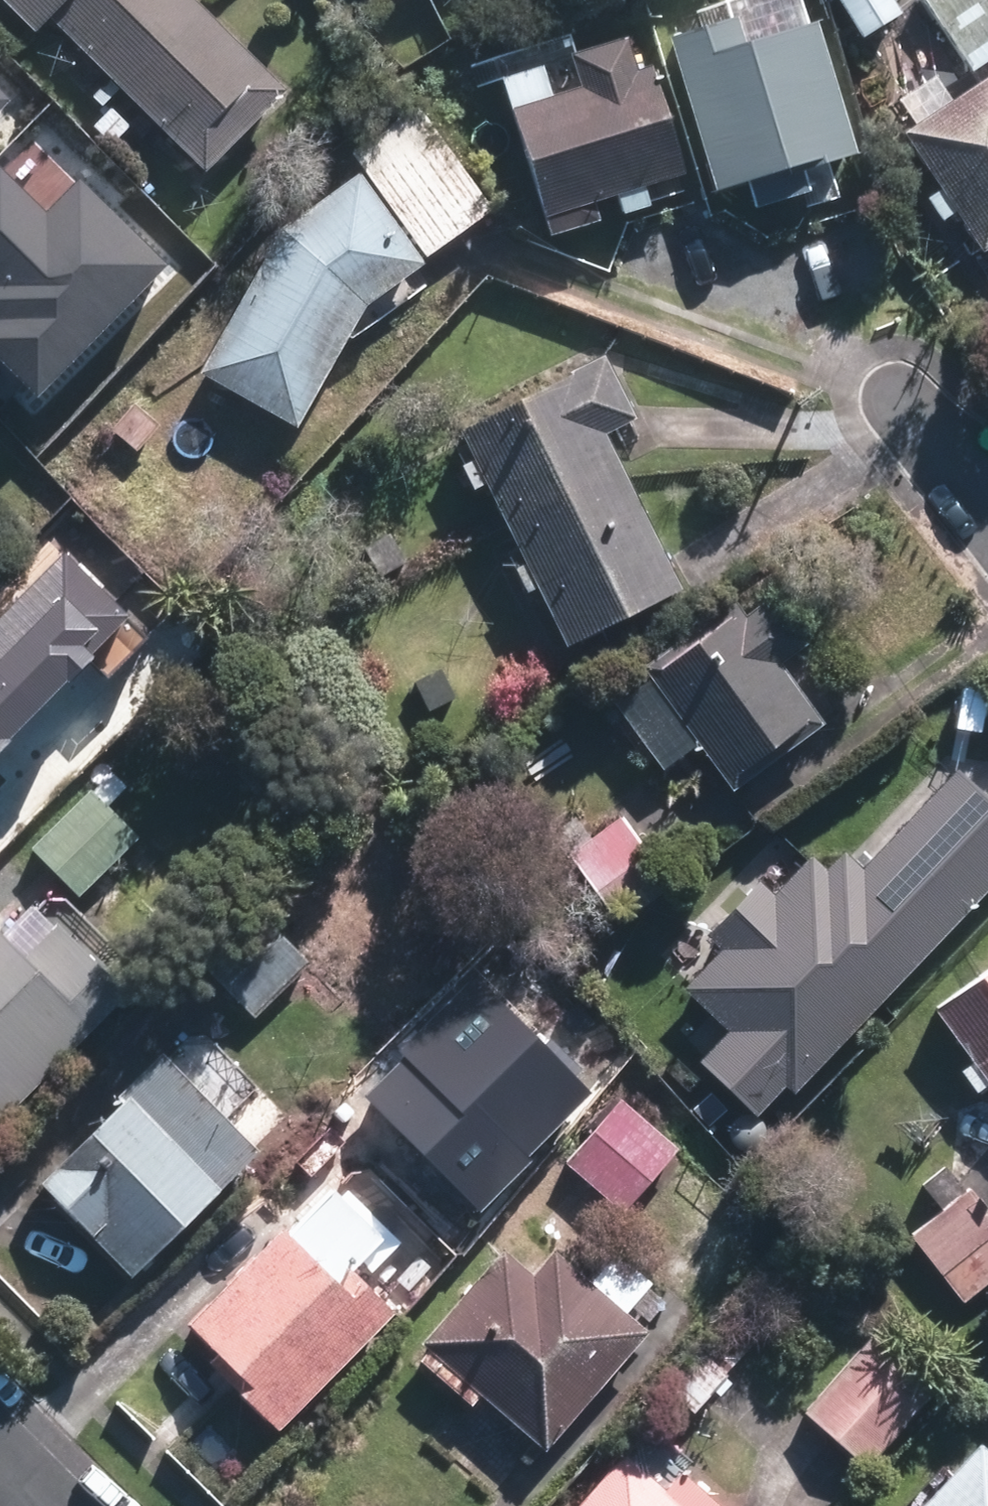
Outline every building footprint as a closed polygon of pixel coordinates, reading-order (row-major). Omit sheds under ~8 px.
[(38,36),(52,22),(210,177),(291,96),(193,0),(1,0),(38,36)] [(838,2),(864,40),(902,15),(892,0),(840,0),(838,2)] [(974,76),(987,66),(987,0),(923,0),(974,76)] [(737,17),(671,35),(716,194),(855,155),(818,25),(745,45),(737,17)] [(636,73),(626,39),(570,54),(580,90),(516,107),(547,217),(685,179),(653,68),(636,73)] [(904,136),(941,192),(928,201),(944,225),(957,216),(984,256),(987,253),(987,80),(904,136)] [(11,102),(0,90),(0,113),(11,102)] [(421,110),(354,155),(427,260),(493,214),(421,110)] [(79,178),(44,213),(1,170),(0,171),(0,357),(39,396),(168,268),(79,178)] [(361,177),(280,232),(267,252),(196,379),(298,435),(368,308),(425,269),(361,177)] [(569,377),(459,430),(473,458),(461,464),(473,487),(484,482),(523,560),(511,566),(524,592),(535,586),(564,645),(678,590),(601,432),(632,417),(602,354),(566,372),(569,377)] [(64,553),(0,617),(0,751),(132,621),(64,553)] [(734,600),(639,666),(647,677),(612,701),(658,767),(693,743),(727,791),(822,725),(777,661),(805,642),(769,592),(742,611),(734,600)] [(953,767),(858,866),(842,851),(823,870),(811,858),(775,895),(759,880),(707,935),(723,950),(684,991),(724,1030),(696,1059),(754,1114),(783,1085),(790,1092),(987,884),(987,800),(953,767)] [(90,785),(29,846),(79,896),(140,835),(90,785)] [(624,819),(571,855),(612,913),(664,877),(624,819)] [(309,964),(248,902),(193,956),(254,1018),(309,964)] [(128,992),(55,920),(50,925),(29,904),(0,933),(0,1120),(128,992)] [(929,1002),(987,1086),(987,961),(929,1002)] [(367,1101),(481,1213),(531,1163),(523,1155),(588,1090),(474,978),(401,1051),(409,1059),(367,1101)] [(166,1059),(161,1055),(36,1182),(131,1274),(256,1147),(225,1117),(255,1086),(196,1028),(166,1059)] [(620,1097),(563,1163),(621,1212),(678,1147),(620,1097)] [(285,1222),(184,1323),(215,1353),(207,1360),(277,1429),(393,1312),(350,1269),(383,1236),(332,1186),(291,1227),(285,1222)] [(911,1233),(962,1303),(987,1284),(987,1216),(970,1191),(911,1233)] [(644,1331),(554,1256),(534,1279),(500,1251),(410,1358),(470,1408),(480,1397),(545,1451),(644,1331)] [(872,1333),(804,1412),(867,1466),(936,1387),(872,1333)] [(980,1440),(916,1505),(987,1505),(987,1448),(980,1440)] [(573,1505),(721,1505),(679,1469),(663,1487),(622,1450),(573,1505)]
